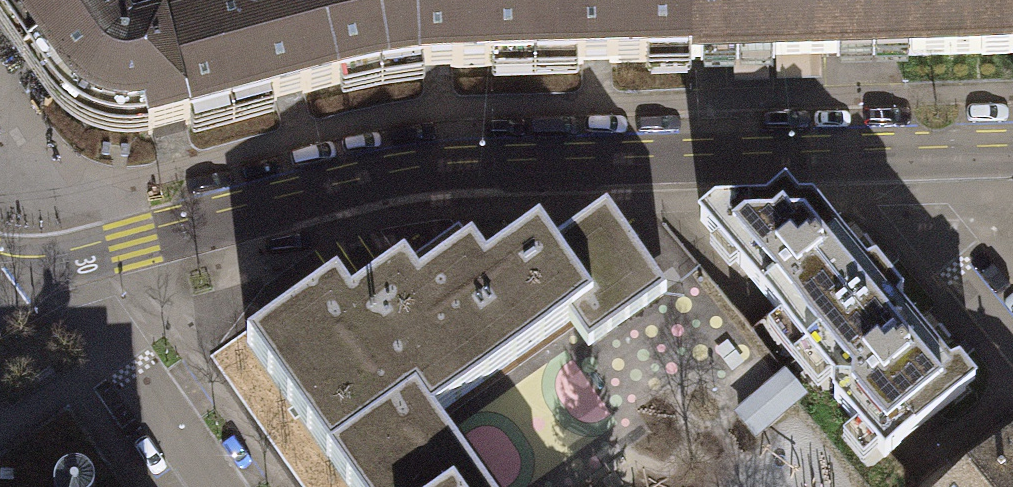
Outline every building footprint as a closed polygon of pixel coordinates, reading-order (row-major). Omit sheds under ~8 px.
[(29,59),(112,0),(0,0),(0,18),(29,59)] [(56,90),(64,100),(74,108),(84,115),(96,120),(108,124),(120,126),(133,126),(146,125),(148,135),(230,113),(204,16),(138,34),(114,0),(112,0),(29,59),(52,92),(56,90)] [(204,16),(230,113),(341,83),(380,75),(366,0),(255,0),(256,4),(204,16)] [(420,69),(534,66),(533,0),(366,0),(380,75),(420,69)] [(691,61),(690,0),(533,0),(534,66),(691,61)] [(691,61),(692,62),(879,57),(877,0),(690,0),(691,61)] [(879,57),(981,55),(981,61),(1012,60),(1012,52),(1012,0),(877,0),(879,57)] [(808,348),(887,282),(875,266),(863,271),(812,208),(795,208),(784,193),(751,221),(742,210),(714,210),(702,221),(808,348)] [(574,318),(569,322),(588,350),(666,295),(606,211),(553,248),(555,251),(536,265),(574,318)] [(426,405),(434,416),(569,322),(574,318),(536,265),(555,251),(553,248),(539,228),(486,265),(471,245),(418,282),(404,262),(351,299),(338,279),(246,341),(336,468),(426,405)] [(887,282),(808,348),(837,383),(835,399),(884,457),(972,384),(956,367),(947,371),(894,307),(900,297),(887,282)] [(785,374),(738,414),(755,434),(802,394),(785,374)] [(336,468),(349,486),(483,486),(434,416),(426,405),(336,468)] [(956,486),(1012,486),(1012,449),(1008,443),(956,486)]
